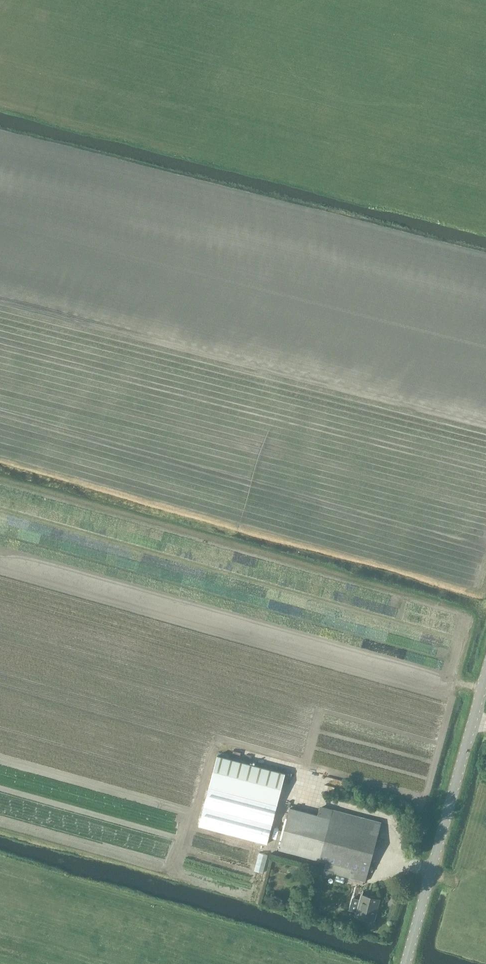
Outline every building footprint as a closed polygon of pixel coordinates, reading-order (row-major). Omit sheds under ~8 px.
[(267,844),(285,774),(217,756),(199,826),(267,844)] [(330,818),(301,811),(290,807),(283,832),(279,831),(274,848),(327,861),(324,871),(325,872),(326,873),(332,875),(334,873),(365,882),(381,822),(333,809),(330,818)] [(370,897),(362,895),(356,916),(374,921),(380,900),(375,898),(376,896),(371,895),(370,897)]
